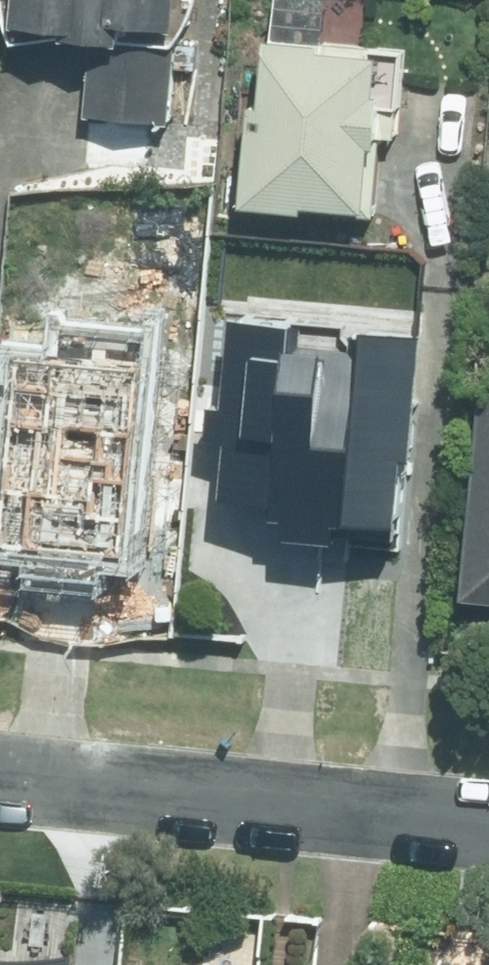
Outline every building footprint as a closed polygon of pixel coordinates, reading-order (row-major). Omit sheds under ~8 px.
[(188,0),(15,0),(13,27),(25,27),(74,32),(74,38),(97,41),(90,112),(174,121),(179,70),(199,71),(200,49),(181,47),(133,42),(134,26),(185,31),(188,0)] [(375,218),(382,149),(389,150),(389,140),(398,142),(406,53),(277,41),(271,110),(262,109),(253,206),(375,218)] [(29,545),(111,552),(112,546),(150,550),(163,414),(146,412),(161,256),(107,250),(105,278),(85,276),(81,322),(63,320),(60,363),(46,363),(41,416),(26,414),(21,460),(37,461),(29,545)] [(197,561),(286,569),(291,520),(301,520),(300,539),(350,543),(351,536),(407,541),(409,527),(416,527),(432,336),(367,330),(365,351),(314,346),(316,327),(219,317),(197,561)] [(485,376),(467,599),(488,601),(488,376),(485,376)]
